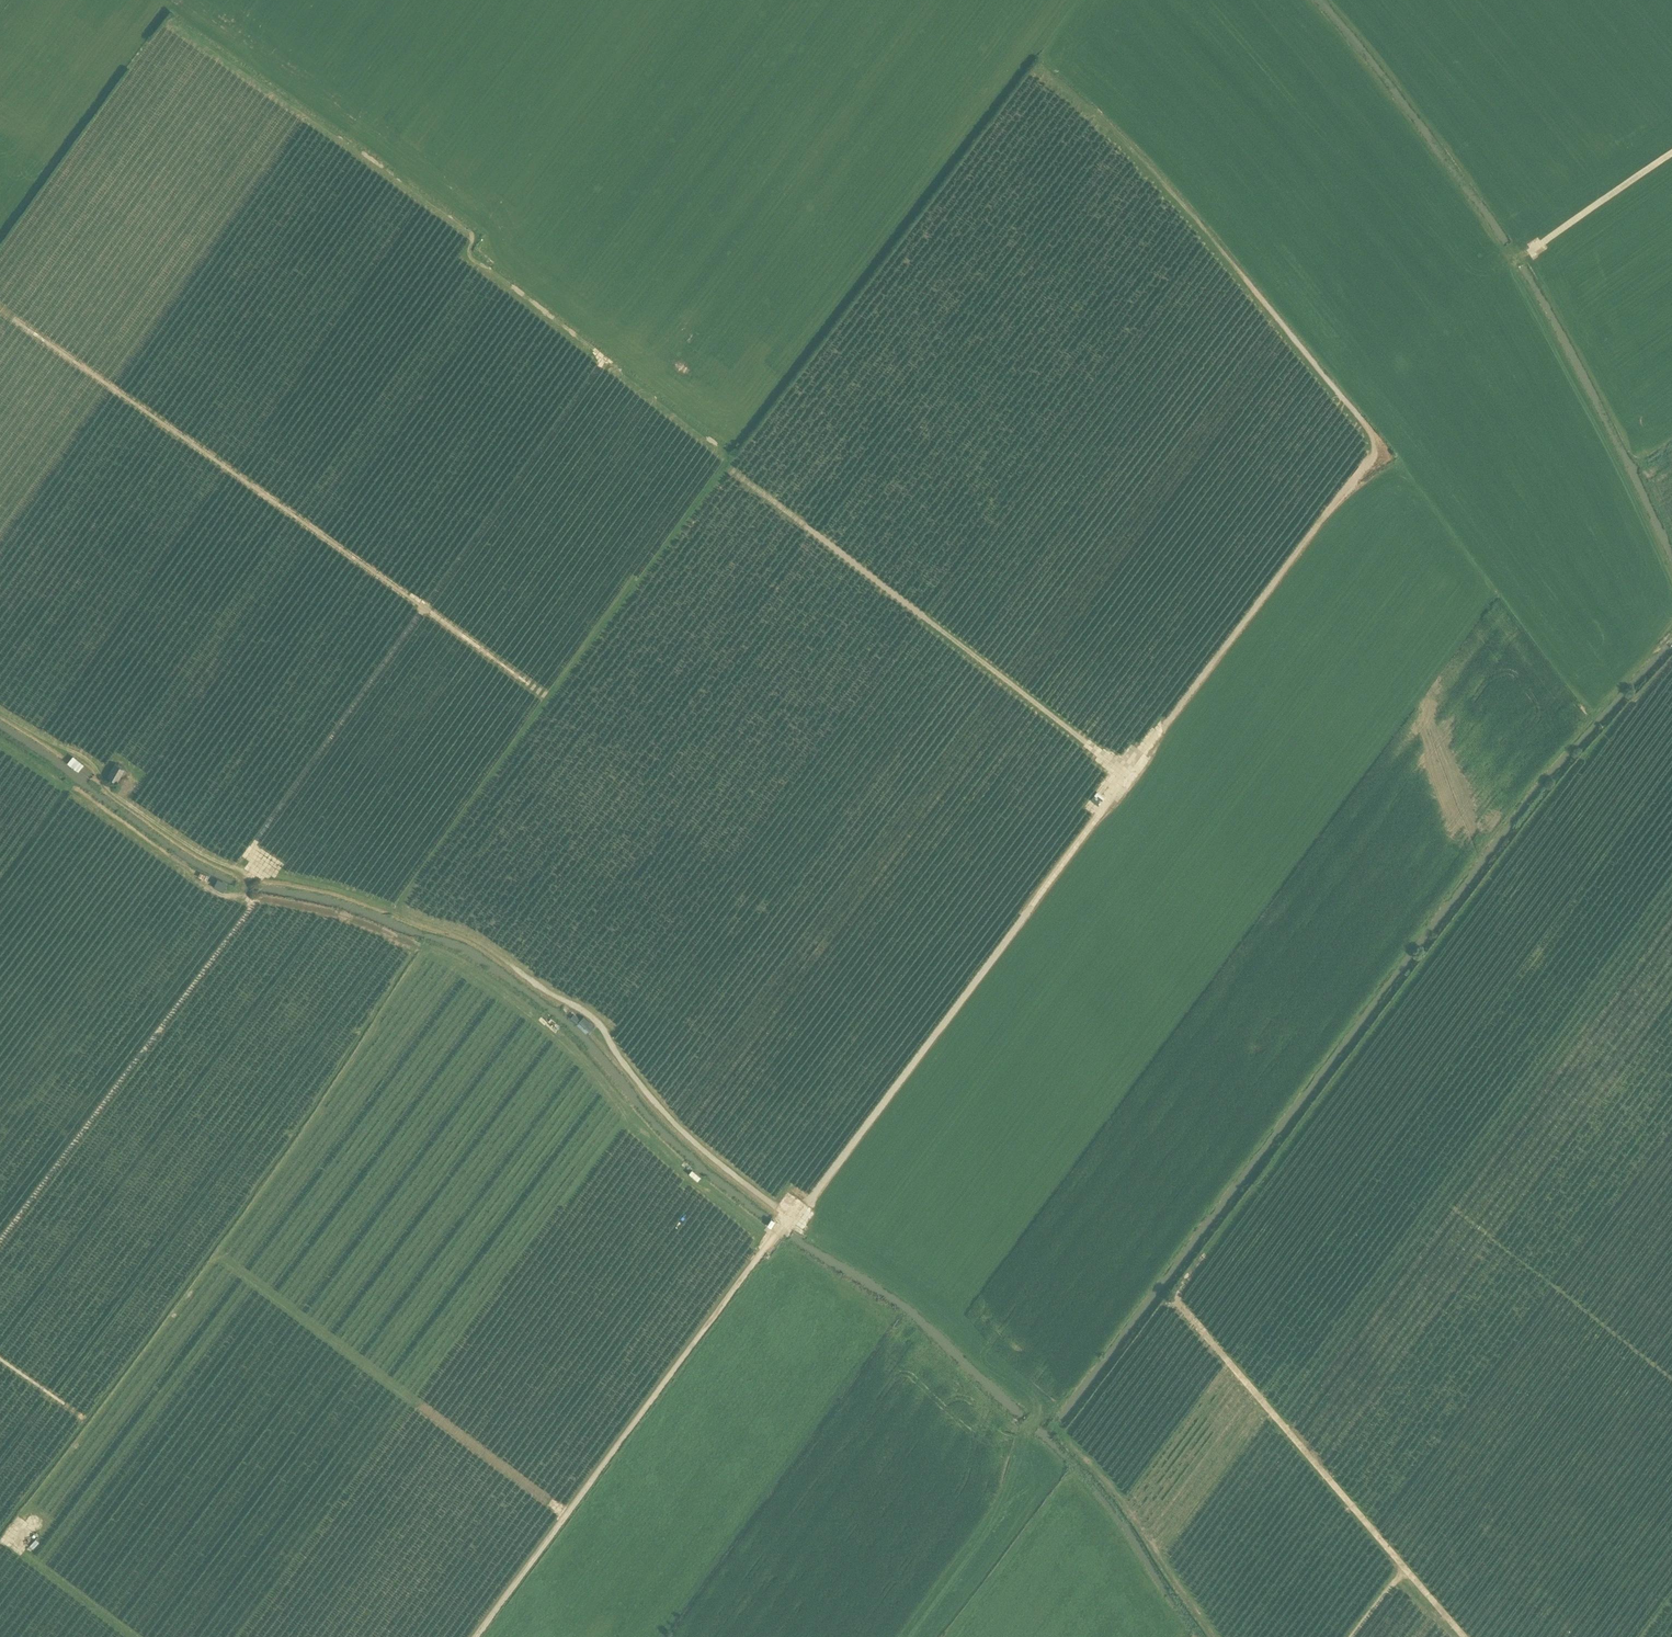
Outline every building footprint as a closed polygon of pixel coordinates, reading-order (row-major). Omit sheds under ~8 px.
[(115,763),(107,776),(117,782),(125,768),(115,763)] [(209,876),(200,872),(198,876),(207,881),(209,876)] [(579,1021),(590,1032),(595,1026),(584,1016),(579,1021)]
